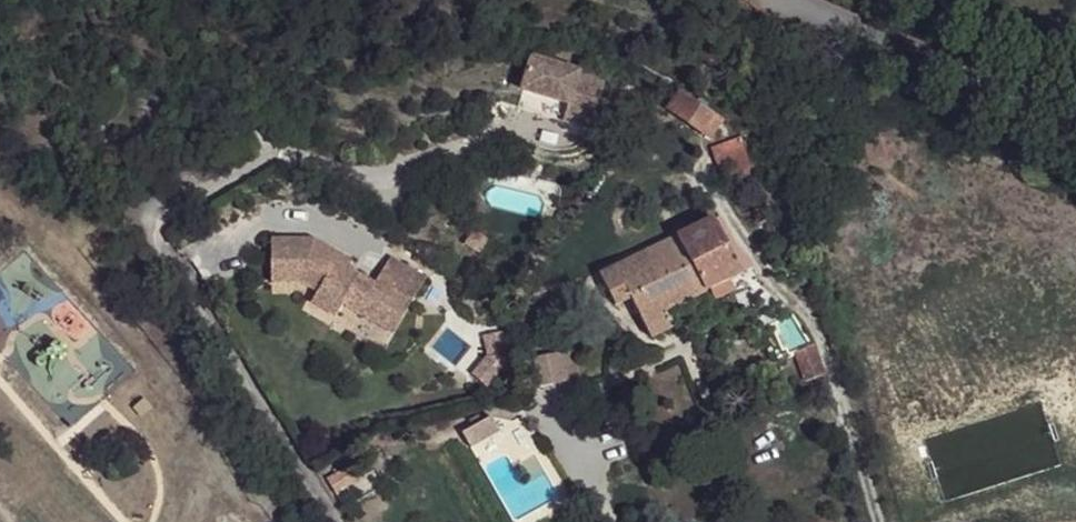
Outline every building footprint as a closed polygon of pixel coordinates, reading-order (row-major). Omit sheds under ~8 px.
[(526,43),(511,73),(554,94),(546,110),(571,123),(596,71),(570,59),(568,64),(526,43)] [(665,106),(708,136),(722,117),(678,87),(665,106)] [(741,141),(712,150),(721,177),(750,168),(741,141)] [(688,263),(725,245),(712,218),(675,238),(678,244),(688,263)] [(270,239),(270,282),(301,282),(316,292),(310,302),(334,316),(341,304),(372,322),(391,290),(410,300),(423,277),(388,257),(373,283),(347,268),(351,261),(312,238),(270,239)] [(675,238),(599,276),(614,306),(628,298),(648,337),(676,323),(669,308),(703,291),(688,263),(678,244),(675,238)] [(725,280),(739,274),(725,245),(688,263),(703,291),(705,290),(725,280)] [(710,300),(729,291),(725,280),(705,290),(710,300)] [(410,300),(391,290),(372,322),(391,334),(410,300)] [(805,383),(822,376),(810,346),(808,346),(794,354),(794,355),(805,383)] [(573,348),(544,354),(551,385),(579,379),(573,348)] [(544,354),(532,357),(538,388),(551,385),(544,354)] [(487,387),(502,365),(486,355),(472,377),(487,387)] [(490,416),(460,433),(468,448),(499,430),(490,416)] [(354,463),(326,479),(335,493),(363,477),(354,463)]
